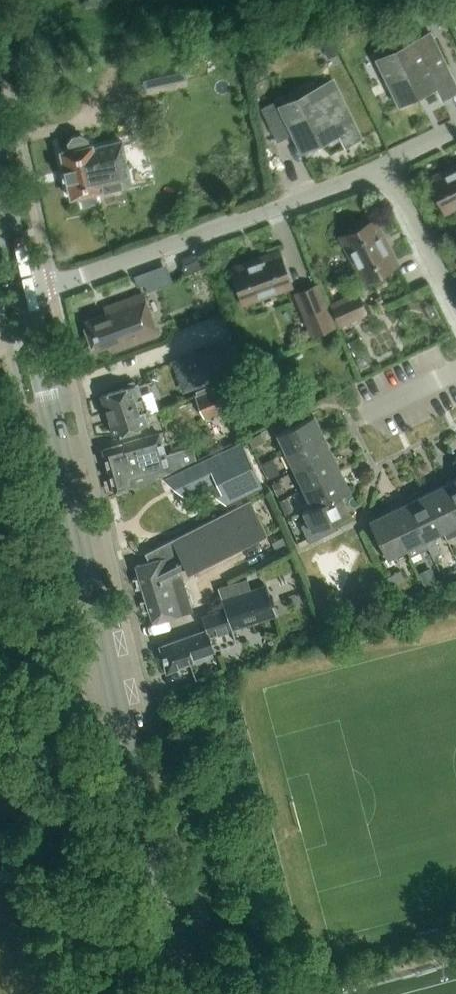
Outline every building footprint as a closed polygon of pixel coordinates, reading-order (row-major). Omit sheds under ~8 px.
[(377,60),(399,105),(415,98),(412,93),(434,82),(442,100),(455,93),(455,88),(430,34),(377,60)] [(335,41),(319,48),(326,62),(342,55),(335,41)] [(182,58),(141,67),(145,87),(187,79),(182,58)] [(281,106),(279,101),(262,109),(278,141),(293,134),(302,152),(317,145),(315,140),(337,129),(345,146),(361,139),(333,81),(281,106)] [(68,143),(70,150),(61,152),(71,198),(81,196),(83,207),(99,203),(97,192),(132,184),(128,166),(142,163),(136,138),(94,147),(93,144),(88,145),(87,140),(80,136),(73,138),(68,143)] [(446,212),(455,207),(455,168),(431,180),(446,212)] [(396,265),(374,222),(343,238),(364,281),(396,265)] [(278,253),(233,269),(245,303),(290,287),(278,253)] [(205,256),(182,266),(186,275),(209,266),(205,256)] [(153,270),(134,277),(138,287),(145,285),(148,293),(160,288),(153,270)] [(334,327),(317,286),(297,294),(314,335),(334,327)] [(363,292),(336,304),(345,325),(373,313),(363,292)] [(104,308),(107,315),(84,323),(94,352),(111,346),(113,353),(159,336),(143,293),(104,308)] [(360,337),(348,343),(354,355),(366,349),(360,337)] [(225,342),(174,360),(185,391),(236,373),(244,370),(233,339),(225,342)] [(218,388),(196,397),(205,419),(227,410),(231,420),(250,412),(237,380),(218,388)] [(102,396),(108,415),(142,404),(144,403),(138,384),(134,381),(125,384),(124,389),(102,396)] [(149,426),(142,404),(108,415),(115,436),(149,426)] [(277,434),(286,453),(324,435),(314,416),(277,434)] [(124,444),(103,450),(115,493),(137,487),(137,488),(171,472),(197,460),(193,447),(166,455),(160,434),(124,444)] [(286,453),(295,471),(332,454),(324,435),(286,453)] [(240,439),(163,477),(164,478),(174,473),(185,495),(218,480),(228,501),(226,502),(227,503),(263,486),(240,439)] [(295,471),(304,490),(341,472),(332,454),(295,471)] [(282,473),(275,458),(264,464),(271,479),(282,473)] [(350,490),(341,472),(304,490),(312,507),(313,508),(341,495),(350,490)] [(288,492),(283,479),(275,482),(281,495),(288,492)] [(443,486),(455,512),(455,479),(443,486)] [(443,486),(425,494),(443,532),(447,540),(455,536),(455,512),(443,486)] [(441,554),(433,537),(443,532),(425,494),(407,503),(428,549),(433,558),(441,554)] [(313,508),(312,507),(303,512),(308,522),(301,525),(309,542),(334,530),(330,523),(350,513),(341,495),(313,508)] [(296,510),(290,497),(282,501),(288,514),(296,510)] [(186,567),(190,573),(268,532),(250,499),(146,554),(150,562),(137,566),(153,620),(157,623),(194,612),(181,569),(186,567)] [(388,512),(406,550),(410,558),(428,549),(407,503),(388,512)] [(388,559),(406,550),(388,512),(370,521),(388,559)] [(284,538),(273,544),(277,553),(289,547),(284,538)] [(404,581),(399,571),(387,577),(391,587),(404,581)] [(436,584),(431,573),(422,577),(428,588),(436,584)] [(207,630),(160,646),(168,673),(194,662),(193,659),(216,652),(216,650),(237,643),(233,630),(277,615),(267,586),(250,591),(246,579),(219,588),(225,610),(202,617),(207,630)]
